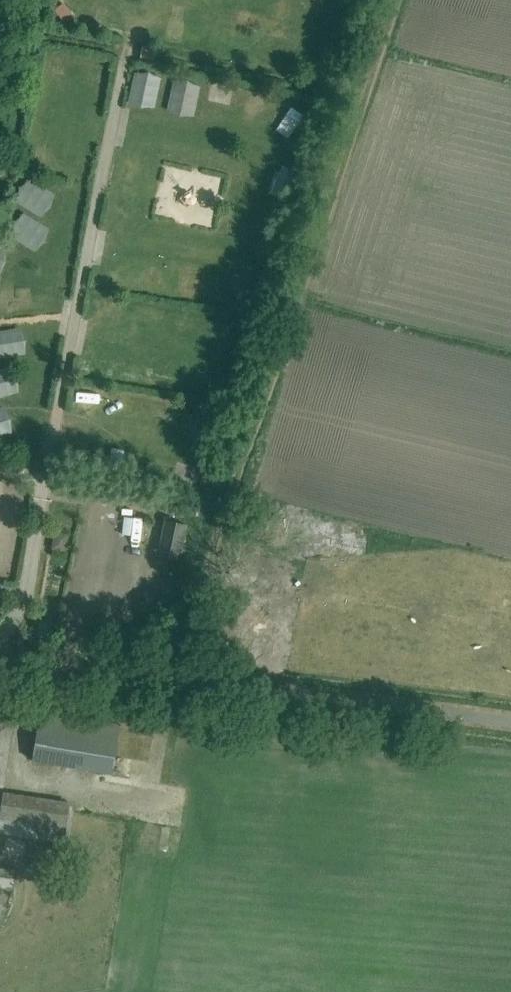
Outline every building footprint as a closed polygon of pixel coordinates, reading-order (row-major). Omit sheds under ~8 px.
[(55,10),(62,19),(70,13),(63,4),(55,10)] [(160,104),(167,68),(153,66),(146,101),(160,104)] [(179,561),(187,526),(165,521),(158,556),(179,561)] [(55,532),(52,549),(65,551),(67,534),(55,532)] [(120,725),(42,712),(34,761),(112,774),(120,725)] [(13,719),(0,717),(0,785),(3,785),(13,719)] [(0,803),(0,833),(64,842),(68,810),(0,800),(0,803)] [(15,870),(0,868),(0,887),(12,888),(15,870)]
